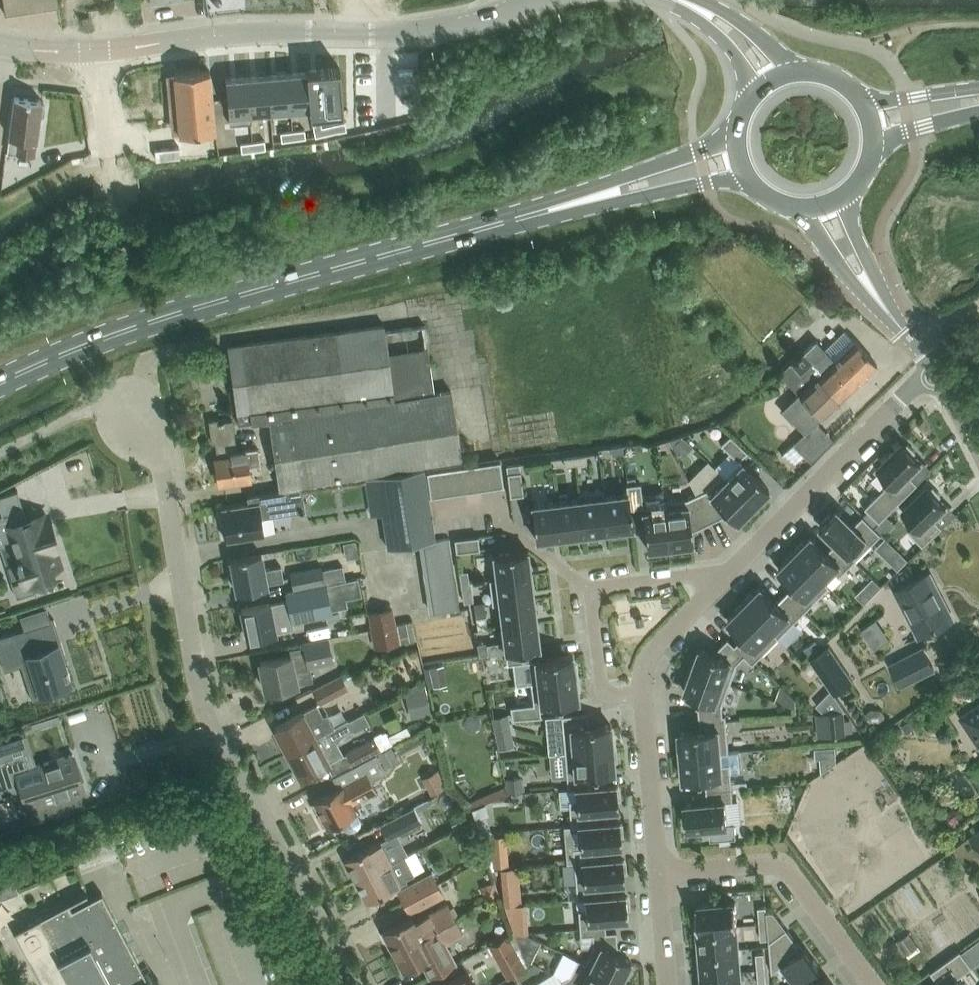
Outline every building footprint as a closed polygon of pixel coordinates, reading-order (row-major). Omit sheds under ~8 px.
[(5,13),(59,5),(58,0),(3,0),(5,13)] [(384,72),(413,71),(413,61),(384,61),(384,72)] [(312,112),(345,110),(342,65),(309,67),(312,103),(312,112)] [(312,103),(309,67),(289,69),(291,104),(312,103)] [(209,69),(174,72),(179,132),(208,129),(216,128),(211,83),(209,69)] [(291,104),(289,69),(268,70),(271,106),(291,104)] [(271,106),(268,70),(248,71),(250,107),(271,106)] [(250,107),(248,71),(228,73),(229,93),(216,94),(218,126),(231,125),(230,109),(250,107)] [(14,96),(7,152),(34,155),(39,116),(41,117),(44,115),(45,106),(43,103),(41,103),(41,100),(14,96)] [(322,125),(321,121),(313,123),(315,134),(346,128),(345,120),(322,125)] [(293,137),(305,136),(304,128),(292,129),(293,137)] [(293,137),(292,129),(280,131),(281,139),(293,137)] [(264,138),(252,140),(253,148),(265,146),(264,138)] [(253,148),(252,140),(240,141),(241,149),(253,148)] [(279,487),(299,485),(464,462),(451,390),(440,391),(433,391),(425,324),(389,328),(385,329),(383,321),(261,341),(241,343),(241,344),(228,346),(238,423),(269,419),(279,487)] [(815,339),(803,351),(819,369),(817,372),(841,398),(877,363),(845,330),(825,349),(815,339)] [(802,351),(789,363),(807,383),(783,409),(807,432),(841,398),(817,372),(819,369),(803,351),(802,351)] [(624,418),(627,433),(642,430),(639,415),(624,418)] [(215,441),(216,447),(236,443),(232,419),(219,421),(219,418),(209,419),(212,442),(215,441)] [(680,433),(668,437),(671,443),(672,443),(680,450),(682,453),(691,444),(689,441),(680,433)] [(730,433),(721,443),(738,459),(747,450),(730,433)] [(237,450),(236,443),(216,447),(217,457),(215,457),(219,482),(251,477),(249,465),(261,463),(257,447),(237,450)] [(794,443),(781,454),(792,466),(804,454),(794,443)] [(890,482),(865,507),(880,522),(918,483),(909,475),(922,462),(913,454),(916,451),(908,444),(905,446),(903,443),(877,469),(890,482)] [(611,446),(612,454),(624,452),(623,445),(611,446)] [(574,455),(576,463),(587,461),(586,453),(574,455)] [(563,456),(564,465),(576,463),(574,455),(563,456)] [(500,460),(487,462),(491,488),(504,486),(500,460)] [(491,488),(487,462),(475,463),(479,490),(491,488)] [(510,495),(523,494),(520,462),(506,464),(510,495)] [(726,477),(726,478),(754,506),(763,498),(761,496),(769,488),(742,462),(726,477)] [(479,490),(475,463),(463,465),(467,491),(479,490)] [(467,491),(463,465),(451,467),(455,493),(467,491)] [(455,493),(451,467),(439,469),(443,495),(455,493)] [(425,469),(364,477),(369,514),(383,513),(387,547),(435,541),(425,469)] [(443,495),(439,469),(427,470),(430,497),(443,495)] [(754,506),(726,478),(726,477),(721,472),(705,489),(696,493),(710,521),(728,512),(737,521),(744,513),(746,515),(754,506)] [(628,492),(630,508),(643,506),(640,482),(627,484),(628,492)] [(225,522),(221,523),(223,536),(227,536),(227,539),(263,533),(261,517),(305,510),(302,487),(247,495),(248,503),(223,507),(225,522)] [(928,487),(902,512),(916,525),(910,531),(923,545),(943,527),(934,518),(947,506),(939,497),(941,495),(933,487),(931,489),(928,487)] [(609,529),(604,495),(604,488),(578,491),(579,498),(583,533),(609,529)] [(604,495),(609,529),(633,526),(630,508),(628,492),(604,495)] [(699,526),(710,521),(696,493),(687,498),(664,501),(664,508),(665,508),(670,548),(682,546),(682,544),(692,543),(691,531),(699,526)] [(583,533),(579,498),(555,501),(560,535),(583,533)] [(560,535),(555,501),(532,504),(536,538),(560,535)] [(0,515),(0,546),(1,545),(17,595),(35,589),(32,580),(48,575),(46,568),(59,564),(53,548),(56,547),(46,515),(26,521),(22,508),(0,515)] [(670,548),(665,508),(664,508),(643,510),(647,548),(658,547),(658,549),(670,548)] [(823,524),(821,526),(837,542),(855,560),(882,533),(863,515),(854,525),(838,509),(831,516),(830,514),(821,522),(823,524)] [(454,538),(456,551),(480,548),(478,535),(454,538)] [(840,576),(855,560),(837,542),(828,551),(812,535),(804,543),(802,541),(794,550),(825,581),(835,571),(840,576)] [(493,554),(496,577),(530,573),(527,549),(493,554)] [(825,581),(794,550),(785,558),(787,560),(779,569),(794,585),(786,594),(804,612),(830,586),(825,581)] [(899,550),(889,560),(898,569),(908,559),(899,550)] [(237,590),(267,585),(267,582),(283,579),(281,565),(264,569),(261,553),(245,556),(245,554),(241,555),(242,557),(231,559),(231,562),(227,562),(229,576),(234,575),(237,590)] [(310,568),(291,572),(294,589),(327,584),(327,582),(345,578),(342,564),(322,568),(322,566),(315,567),(310,568)] [(460,571),(461,582),(468,581),(467,570),(460,571)] [(496,577),(489,578),(492,604),(499,603),(533,599),(530,573),(496,577)] [(918,637),(933,629),(951,620),(941,602),(940,602),(935,591),(939,589),(930,573),(913,582),(897,589),(918,637)] [(873,577),(867,583),(876,592),(882,586),(873,577)] [(341,582),(341,608),(356,608),(356,592),(370,591),(370,582),(341,582)] [(267,633),(277,631),(275,622),(291,619),(291,622),(333,613),(327,584),(294,589),(294,590),(286,591),(288,600),(271,603),(270,602),(241,608),(247,637),(267,633)] [(780,636),(804,612),(786,594),(778,602),(762,586),(753,595),(751,593),(743,601),(780,636)] [(536,622),(533,599),(499,603),(502,627),(536,622)] [(484,601),(474,602),(476,616),(486,615),(484,601)] [(780,636),(743,601),(735,610),(736,612),(728,620),(744,636),(736,644),(745,655),(753,663),(780,636)] [(367,612),(370,629),(395,624),(392,607),(367,612)] [(0,636),(0,655),(5,669),(20,664),(32,699),(55,691),(54,689),(73,683),(70,675),(68,675),(66,668),(68,667),(59,641),(57,642),(50,621),(24,629),(0,636)] [(374,646),(416,639),(413,621),(395,624),(370,629),(374,646)] [(536,622),(502,627),(504,640),(505,650),(529,647),(539,646),(536,622)] [(265,690),(285,686),(294,684),(294,683),(312,680),(309,666),(335,661),(330,636),(323,637),(304,641),(305,645),(289,648),(290,654),(259,660),(265,690)] [(737,663),(745,655),(736,644),(729,638),(713,653),(700,648),(696,658),(694,658),(690,669),(730,683),(737,663)] [(486,641),(477,642),(479,653),(499,651),(498,640),(486,641)] [(813,642),(805,647),(811,655),(818,650),(813,642)] [(830,645),(810,658),(832,689),(834,693),(854,679),(830,645)] [(529,647),(505,650),(507,664),(528,661),(528,660),(530,659),(529,647)] [(924,648),(889,666),(899,685),(934,667),(924,648)] [(496,673),(494,653),(479,655),(483,674),(496,673)] [(530,659),(528,660),(528,661),(530,682),(578,676),(576,664),(574,664),(573,654),(530,659)] [(442,662),(425,666),(427,676),(444,672),(442,662)] [(730,683),(690,669),(686,680),(688,681),(684,691),(698,696),(700,718),(724,715),(723,715),(723,704),(730,683)] [(321,701),(347,687),(340,674),(314,688),(321,701)] [(510,706),(511,719),(541,716),(539,704),(578,699),(577,689),(579,689),(578,676),(530,682),(533,703),(510,706)] [(355,684),(328,698),(336,715),(364,701),(355,684)] [(832,689),(816,704),(824,712),(826,711),(844,710),(845,709),(834,693),(834,692),(832,689)] [(426,690),(406,694),(411,717),(431,712),(426,690)] [(274,726),(289,753),(351,724),(348,717),(333,725),(327,714),(324,715),(317,703),(291,716),(274,726)] [(978,703),(960,717),(978,745),(978,703)] [(844,710),(826,711),(829,736),(846,734),(844,710)] [(564,751),(615,747),(614,735),(611,735),(610,723),(588,725),(587,712),(561,714),(564,751)] [(507,713),(492,716),(498,747),(513,744),(507,713)] [(726,714),(723,715),(724,715),(700,718),(701,730),(679,731),(680,743),(678,743),(679,756),(725,752),(729,752),(726,714)] [(913,717),(903,725),(907,732),(918,724),(913,717)] [(351,724),(289,753),(301,776),(319,767),(325,763),(332,776),(347,768),(376,753),(393,744),(389,735),(386,731),(343,753),(337,742),(341,735),(354,729),(351,724)] [(407,726),(389,735),(393,744),(411,734),(407,726)] [(390,746),(379,752),(386,765),(397,759),(390,746)] [(835,746),(815,747),(816,759),(836,757),(835,746)] [(615,747),(564,751),(568,787),(593,785),(592,773),(614,771),(613,759),(616,759),(615,747)] [(0,760),(0,795),(3,794),(4,796),(12,793),(12,791),(15,790),(22,811),(33,808),(66,797),(85,791),(73,753),(31,766),(26,752),(0,760)] [(725,752),(679,756),(680,768),(682,768),(683,779),(706,777),(707,789),(732,787),(730,763),(726,763),(725,752)] [(331,790),(313,799),(320,813),(318,814),(323,824),(325,823),(327,826),(340,820),(342,823),(344,827),(348,829),(353,829),(357,827),(360,822),(361,818),(357,811),(353,804),(376,792),(369,780),(386,772),(377,756),(376,753),(347,768),(332,776),(338,786),(331,790)] [(447,773),(430,780),(439,799),(456,791),(447,773)] [(522,776),(506,778),(507,792),(525,791),(524,785),(522,785),(522,776)] [(568,787),(558,788),(560,807),(569,806),(571,824),(596,822),(595,810),(618,808),(617,798),(619,797),(618,786),(616,786),(615,783),(593,785),(568,787)] [(869,783),(824,815),(843,842),(827,854),(845,880),(879,856),(872,845),(899,826),(869,783)] [(732,787),(707,789),(708,801),(685,803),(686,814),(684,814),(685,825),(687,825),(688,828),(728,824),(726,801),(734,800),(732,787)] [(891,809),(903,803),(898,792),(885,798),(891,809)] [(485,802),(471,807),(475,818),(485,814),(489,812),(485,802)] [(413,805),(390,817),(398,831),(398,833),(421,821),(413,805)] [(619,820),(596,822),(571,824),(564,825),(567,863),(574,862),(574,860),(599,858),(598,846),(620,845),(620,834),(623,834),(622,822),(619,823),(619,820)] [(380,840),(344,859),(357,882),(390,865),(389,863),(411,851),(423,846),(432,841),(426,828),(398,843),(396,839),(390,842),(387,837),(380,840)] [(971,839),(978,850),(978,833),(971,839)] [(113,839),(75,853),(82,871),(120,858),(113,839)] [(507,850),(492,852),(493,865),(508,864),(507,850)] [(622,856),(599,858),(574,860),(574,862),(577,897),(603,895),(602,883),(624,881),(623,872),(626,871),(625,859),(622,859),(622,856)] [(400,884),(393,871),(390,865),(357,882),(367,901),(400,884)] [(405,904),(441,886),(432,870),(397,890),(405,904)] [(0,887),(0,898),(0,899),(19,892),(18,889),(15,881),(0,887)] [(494,882),(482,886),(486,898),(498,894),(494,882)] [(519,884),(502,886),(503,904),(521,902),(519,884)] [(441,886),(405,904),(410,914),(445,894),(441,886)] [(158,977),(149,981),(128,941),(123,933),(102,892),(90,898),(72,908),(69,903),(15,930),(44,984),(162,984),(158,977)] [(625,893),(603,895),(577,897),(577,899),(584,899),(586,909),(578,910),(580,933),(606,931),(605,919),(627,917),(626,907),(629,907),(628,895),(625,896),(625,893)] [(699,929),(737,926),(735,901),(697,904),(699,929)] [(410,915),(400,921),(382,930),(393,950),(455,917),(454,915),(447,902),(412,920),(410,915)] [(768,922),(767,911),(766,906),(758,907),(760,923),(768,922)] [(774,910),(767,911),(768,920),(768,922),(768,923),(768,927),(780,918),(774,910)] [(455,917),(393,950),(403,970),(420,961),(428,977),(457,961),(447,942),(460,935),(459,934),(463,932),(461,927),(455,917)] [(527,917),(508,918),(512,933),(516,932),(522,932),(528,931),(527,917)] [(768,927),(768,922),(760,923),(761,939),(763,939),(769,938),(768,927)] [(701,951),(739,948),(737,926),(699,929),(701,951)] [(796,982),(797,984),(811,974),(820,967),(805,946),(802,949),(787,928),(769,941),(772,972),(783,964),(796,982)] [(630,960),(618,954),(616,930),(606,931),(580,933),(581,936),(592,935),(593,945),(586,962),(586,963),(623,981),(629,970),(626,969),(630,960)] [(909,932),(898,940),(906,953),(918,945),(909,932)] [(507,933),(488,944),(506,977),(510,975),(525,967),(507,933)] [(536,939),(530,956),(567,971),(574,955),(536,939)] [(741,970),(739,948),(701,951),(701,953),(697,953),(698,964),(702,964),(703,973),(741,970)] [(961,950),(931,971),(938,981),(932,984),(964,984),(958,977),(973,966),(961,950)] [(758,969),(766,968),(764,952),(756,953),(758,969)] [(586,962),(578,958),(571,974),(561,980),(564,984),(565,983),(566,984),(621,984),(623,981),(586,963),(586,962)] [(767,984),(766,968),(758,969),(759,984),(767,984)] [(703,973),(704,984),(742,984),(741,970),(703,973)] [(463,972),(449,979),(439,984),(471,984),(463,972)] [(792,984),(834,984),(827,976),(817,983),(811,974),(797,984),(796,982),(792,984)] [(498,981),(501,984),(514,984),(515,984),(510,975),(506,977),(498,981)]
